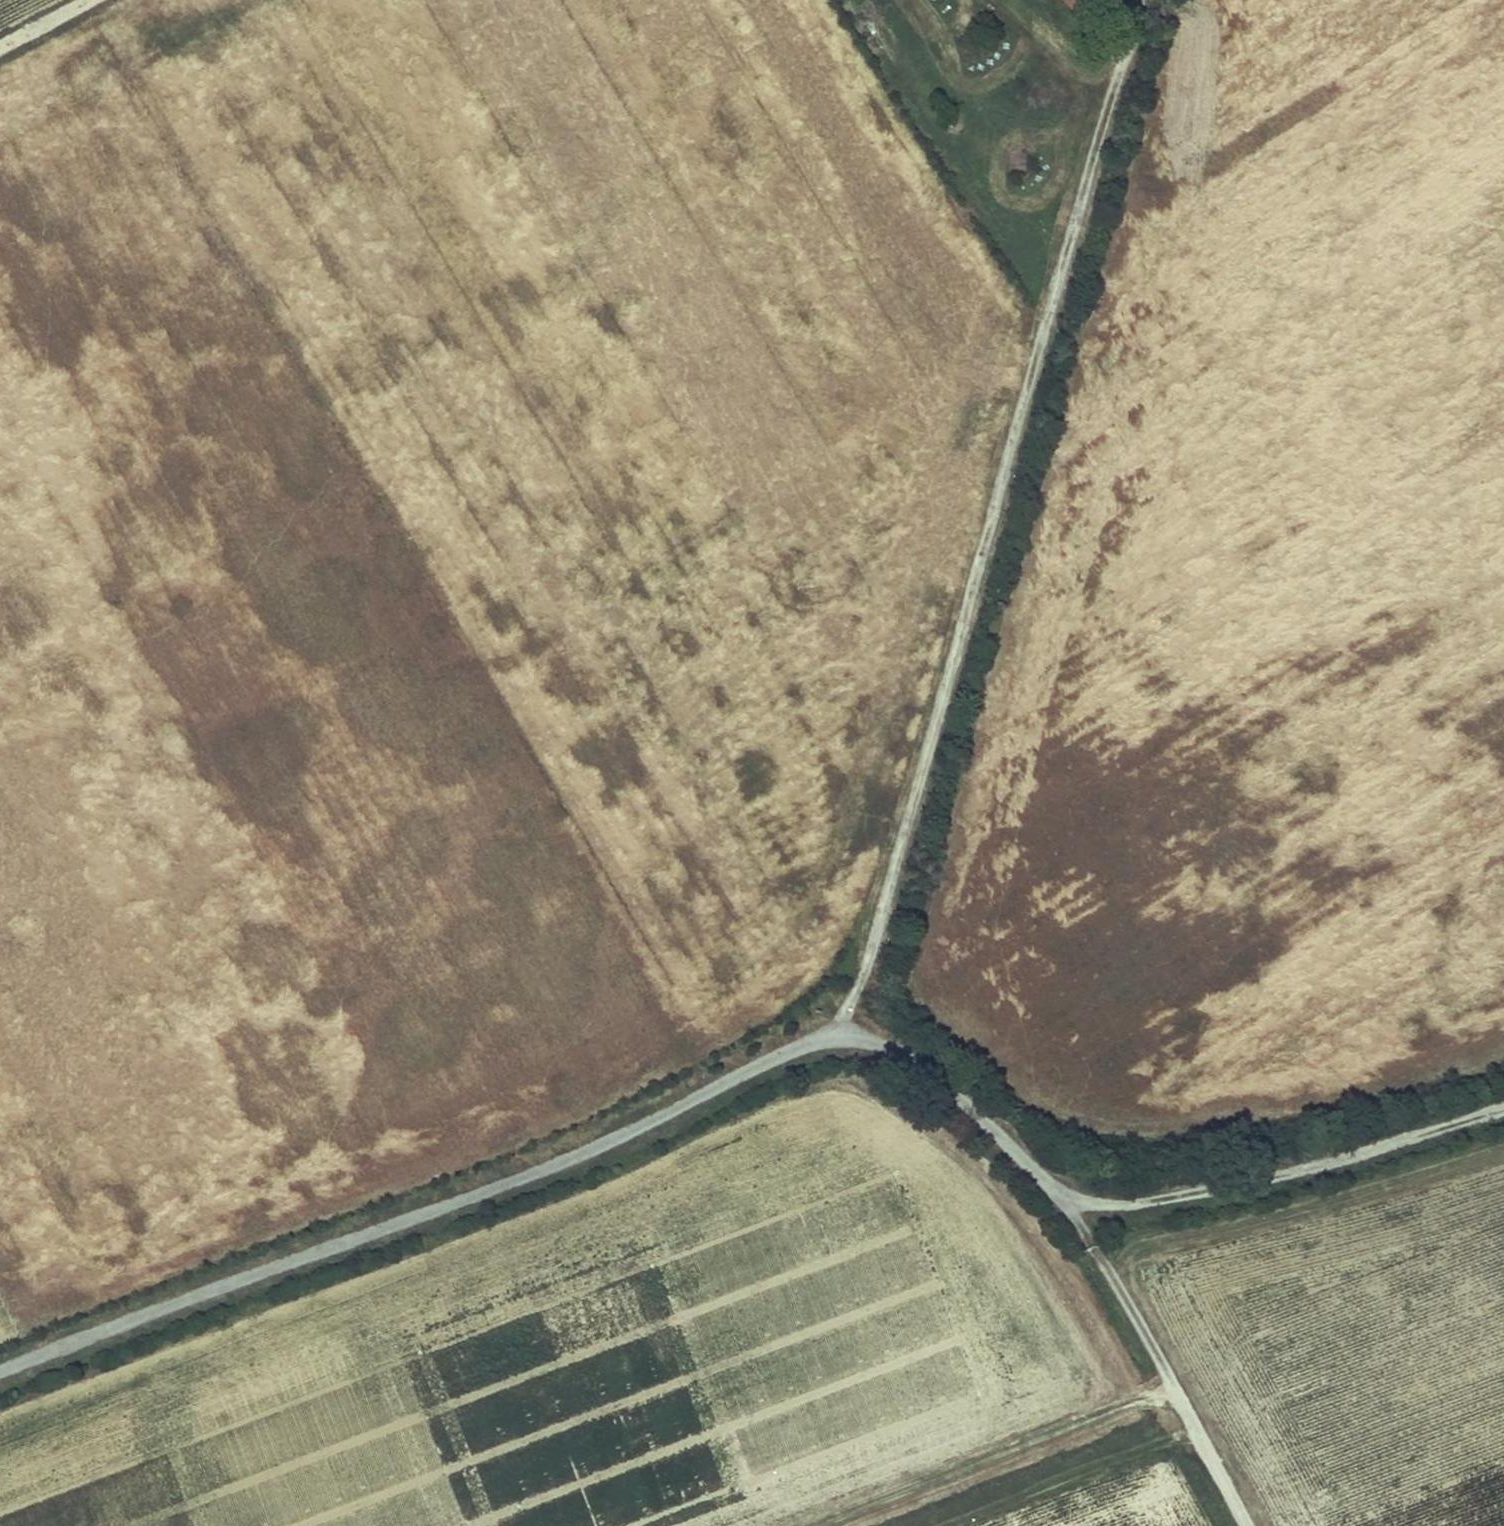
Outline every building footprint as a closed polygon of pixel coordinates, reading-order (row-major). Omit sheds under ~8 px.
[(1079,27),(1116,0),(1055,0),(1079,27)]
